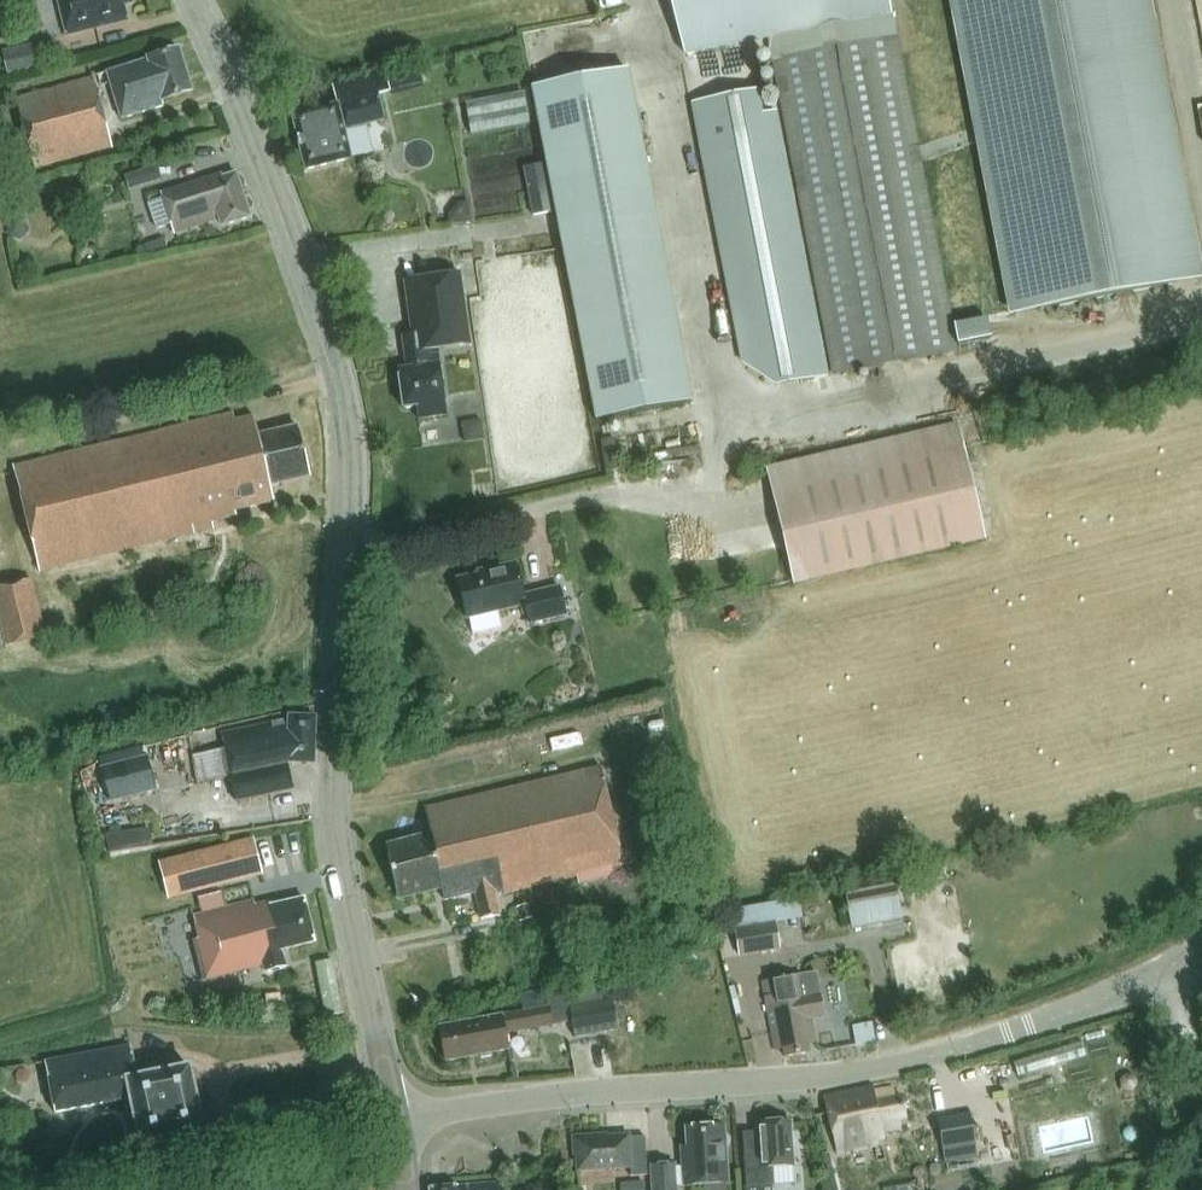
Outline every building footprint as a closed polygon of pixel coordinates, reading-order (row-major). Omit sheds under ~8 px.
[(74,22),(124,10),(123,5),(131,4),(131,0),(69,0),(74,22)] [(888,13),(886,0),(670,0),(685,53),(772,36),(888,13)] [(978,123),(981,142),(1014,314),(1195,280),(1142,0),(954,0),(978,123)] [(755,92),(695,103),(744,363),(775,386),(826,377),(791,190),(801,189),(836,375),(952,353),(917,166),(913,147),(892,36),(888,13),(772,36),(797,166),(787,168),(775,107),(759,110),(755,92)] [(2,53),(8,77),(37,69),(32,46),(2,53)] [(179,50),(109,74),(124,119),(164,105),(162,101),(193,90),(179,50)] [(596,421),(693,403),(629,70),(532,88),(596,421)] [(392,93),(393,95),(408,92),(403,71),(388,75),(392,93)] [(93,78),(15,100),(35,168),(112,146),(93,78)] [(468,98),(472,130),(531,122),(527,90),(468,98)] [(375,96),(289,116),(302,169),(347,158),(341,130),(381,120),(375,96)] [(131,189),(164,178),(159,163),(126,173),(131,189)] [(552,212),(543,164),(524,168),(533,216),(552,212)] [(237,175),(226,179),(224,173),(162,193),(175,233),(221,218),(223,224),(250,215),(237,175)] [(11,210),(29,217),(34,202),(16,196),(11,210)] [(145,245),(149,257),(168,250),(165,239),(145,245)] [(439,349),(471,345),(461,273),(404,281),(411,334),(401,335),(406,367),(398,368),(399,376),(398,376),(403,410),(418,408),(419,420),(448,416),(439,349)] [(959,347),(992,340),(988,319),(955,326),(959,347)] [(299,426),(259,436),(253,415),(236,419),(234,412),(15,467),(41,571),(216,527),(215,521),(239,515),(237,507),(274,498),(271,485),(311,475),(299,426)] [(765,462),(772,492),(793,579),(982,534),(954,417),(765,462)] [(462,423),(464,443),(485,441),(482,421),(462,423)] [(556,585),(522,594),(514,561),(486,567),(487,569),(455,577),(465,618),(523,604),(527,623),(563,615),(556,585)] [(0,588),(0,615),(8,646),(47,636),(32,580),(0,588)] [(223,734),(226,749),(194,756),(200,782),(232,775),(238,800),(295,787),(290,761),(316,761),(317,715),(291,714),(291,719),(223,734)] [(103,768),(111,799),(156,787),(149,757),(103,768)] [(383,844),(397,899),(442,889),(444,900),(473,893),(480,919),(499,914),(494,894),(577,875),(580,883),(612,875),(610,867),(621,864),(598,767),(421,809),(427,834),(383,844)] [(111,854),(154,847),(151,829),(108,836),(111,854)] [(254,839),(159,863),(168,900),(263,876),(254,839)] [(894,874),(843,884),(848,907),(898,898),(897,895),(894,874)] [(201,941),(195,943),(204,980),(266,965),(268,973),(287,968),(283,951),(317,942),(306,899),(273,908),(272,905),(260,908),(257,900),(194,916),(201,941)] [(521,921),(533,916),(527,901),(515,906),(521,921)] [(732,916),(739,956),(778,950),(772,910),(732,916)] [(811,974),(761,984),(775,1050),(782,1049),(783,1055),(808,1050),(807,1043),(813,1042),(809,1019),(820,1017),(811,974)] [(520,991),(525,1012),(547,1009),(550,1027),(572,1023),(569,1008),(606,1001),(601,975),(520,991)] [(606,1001),(569,1008),(572,1023),(574,1037),(618,1029),(612,1000),(606,1001)] [(550,1027),(547,1009),(525,1012),(437,1027),(443,1060),(507,1049),(504,1035),(550,1027)] [(874,1019),(856,1022),(859,1042),(878,1038),(874,1019)] [(191,1072),(140,1081),(134,1048),(48,1064),(57,1114),(124,1102),(126,1110),(132,1109),(140,1149),(203,1138),(191,1072)] [(1129,1075),(1128,1075),(1127,1075),(1126,1075),(1126,1076),(1125,1076),(1124,1076),(1124,1077),(1123,1077),(1123,1078),(1122,1078),(1122,1079),(1121,1079),(1121,1080),(1121,1081),(1121,1082),(1120,1082),(1120,1083),(1120,1084),(1120,1085),(1121,1085),(1121,1086),(1121,1087),(1121,1088),(1122,1088),(1122,1089),(1123,1089),(1123,1090),(1124,1090),(1124,1091),(1125,1091),(1126,1092),(1127,1092),(1128,1092),(1129,1092),(1130,1092),(1131,1092),(1132,1092),(1133,1092),(1133,1091),(1134,1091),(1134,1090),(1135,1090),(1136,1089),(1136,1088),(1137,1088),(1137,1087),(1137,1086),(1138,1086),(1138,1085),(1138,1084),(1138,1083),(1138,1082),(1137,1082),(1137,1081),(1137,1080),(1137,1079),(1136,1079),(1136,1078),(1135,1078),(1135,1077),(1134,1077),(1134,1076),(1133,1076),(1132,1076),(1132,1075),(1131,1075),(1130,1075),(1129,1075)] [(899,1095),(891,1097),(889,1088),(872,1091),(871,1087),(823,1097),(833,1149),(882,1140),(880,1128),(897,1125),(895,1116),(903,1114),(899,1095)] [(941,1151),(976,1145),(970,1113),(935,1119),(941,1151)] [(756,1155),(741,1156),(743,1186),(771,1185),(770,1168),(792,1166),(789,1121),(780,1122),(776,1118),(767,1118),(763,1123),(754,1123),(755,1133),(756,1155)] [(649,1165),(651,1189),(675,1189),(674,1186),(701,1185),(702,1189),(723,1189),(723,1183),(726,1183),(724,1148),(727,1143),(727,1137),(723,1133),(722,1125),(683,1127),(686,1163),(680,1163),(681,1169),(673,1170),(673,1164),(649,1165)] [(588,1135),(570,1136),(571,1153),(574,1153),(575,1171),(628,1167),(628,1175),(645,1174),(642,1136),(627,1137),(626,1135),(588,1137),(588,1135)] [(618,1182),(618,1189),(642,1189),(642,1181),(618,1182)]
